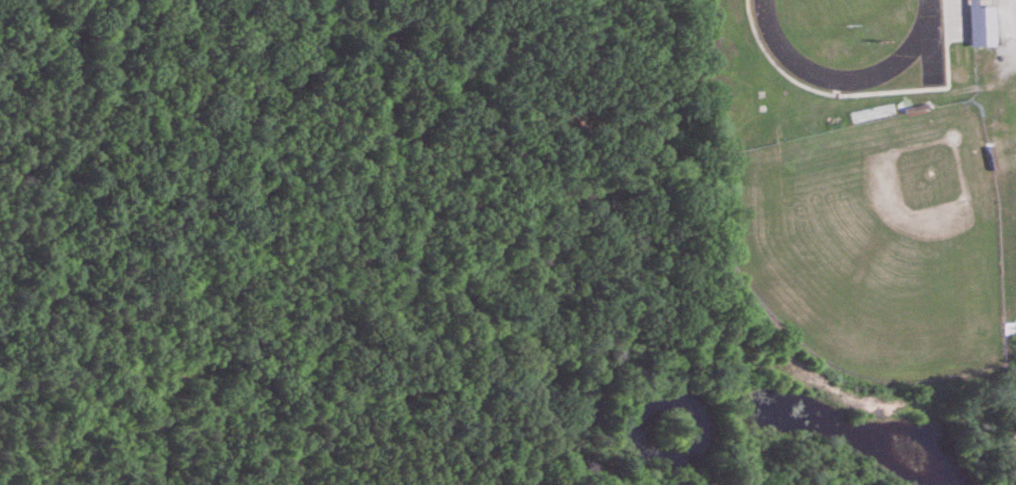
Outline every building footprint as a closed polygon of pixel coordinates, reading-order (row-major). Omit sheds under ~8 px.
[(997,49),(996,9),(979,9),(979,0),(970,0),(971,49),(997,49)]
